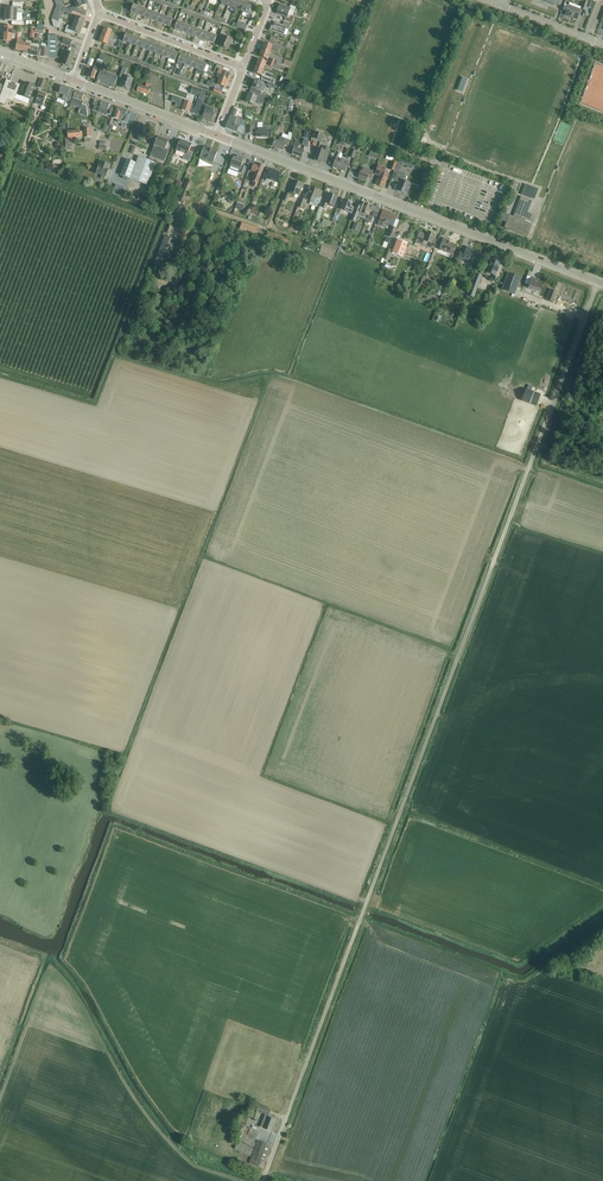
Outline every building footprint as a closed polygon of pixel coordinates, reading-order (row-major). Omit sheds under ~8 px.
[(75,2),(77,6),(75,7),(73,11),(85,15),(87,11),(83,10),(81,7),(86,5),(84,0),(79,0),(75,2)] [(237,0),(231,0),(228,6),(235,9),(238,1),(237,0)] [(245,3),(238,1),(235,9),(242,12),(245,3)] [(134,5),(131,13),(137,15),(140,7),(142,4),(138,3),(137,6),(134,5)] [(245,3),(242,12),(249,15),(252,16),(255,8),(252,7),(252,6),(252,5),(249,3),(248,4),(245,3)] [(568,6),(565,15),(577,20),(581,10),(580,10),(581,9),(581,8),(569,3),(568,6)] [(286,18),(284,21),(292,24),(295,17),(290,15),(290,16),(288,15),(291,8),(280,4),(276,14),(286,18)] [(64,7),(62,12),(71,15),(73,11),(64,7)] [(140,7),(137,15),(144,18),(147,10),(140,7)] [(17,9),(6,8),(5,21),(12,21),(12,25),(24,26),(24,22),(16,21),(17,9)] [(147,10),(144,18),(150,20),(153,12),(147,10)] [(153,12),(150,20),(157,22),(160,15),(153,12)] [(74,24),(82,27),(85,20),(77,17),(77,16),(72,14),(71,17),(75,19),(74,24)] [(160,15),(157,22),(163,25),(166,17),(160,15)] [(173,20),(166,17),(163,25),(170,27),(173,20)] [(60,28),(63,20),(60,18),(59,22),(52,19),(52,20),(53,24),(54,27),(56,27),(60,29),(60,28)] [(181,32),(184,24),(177,21),(174,29),(181,32)] [(237,24),(236,27),(239,28),(246,31),(248,25),(241,23),(238,22),(237,24)] [(272,26),(270,31),(276,33),(283,36),(284,35),(286,36),(291,25),(289,24),(287,29),(286,28),(283,27),(284,26),(283,25),(275,23),(274,27),(272,26)] [(82,27),(74,24),(72,28),(68,27),(66,32),(72,35),(73,31),(80,34),(82,27)] [(191,26),(184,24),(181,32),(188,34),(191,26)] [(4,34),(12,34),(16,34),(20,35),(20,36),(22,37),(22,33),(20,32),(20,31),(13,30),(13,27),(4,26),(4,27),(3,30),(4,30),(4,34)] [(191,26),(188,34),(194,37),(197,29),(191,26)] [(102,35),(110,38),(112,31),(105,28),(102,35)] [(203,31),(197,29),(194,37),(200,39),(203,31)] [(228,50),(232,40),(226,38),(227,34),(225,33),(226,31),(222,29),(219,38),(223,39),(220,46),(228,50)] [(210,34),(203,31),(200,39),(207,42),(210,34)] [(12,34),(4,34),(3,41),(6,41),(6,44),(11,44),(11,42),(12,42),(12,34)] [(130,44),(133,36),(126,34),(123,41),(130,44)] [(217,36),(210,34),(207,42),(214,44),(217,36)] [(102,35),(99,42),(107,45),(108,41),(112,42),(115,44),(117,40),(113,39),(110,38),(102,35)] [(48,36),(48,48),(48,58),(57,58),(57,36),(48,36)] [(133,36),(130,44),(136,46),(139,39),(133,36)] [(61,43),(70,47),(72,41),(64,38),(61,43)] [(146,41),(139,39),(136,46),(143,49),(146,41)] [(17,41),(14,50),(15,51),(23,53),(23,54),(30,55),(31,48),(30,48),(31,44),(31,43),(19,40),(18,40),(18,41),(17,41)] [(146,41),(143,49),(149,51),(152,43),(146,41)] [(159,46),(152,43),(149,51),(156,54),(159,46)] [(278,52),(280,48),(276,47),(273,46),(265,43),(262,50),(270,53),(271,50),(275,51),(278,52)] [(30,55),(30,56),(40,57),(48,58),(48,48),(48,45),(41,44),(41,46),(31,44),(30,48),(31,48),(30,55)] [(165,48),(159,46),(156,54),(162,56),(165,48)] [(165,48),(162,56),(168,59),(171,51),(165,48)] [(67,52),(62,65),(64,65),(63,66),(68,68),(68,67),(70,68),(75,55),(76,50),(73,49),(71,53),(67,52)] [(270,53),(262,50),(260,57),(267,60),(270,53)] [(178,53),(171,51),(168,59),(175,61),(178,53)] [(184,65),(187,57),(181,54),(178,62),(184,65)] [(187,57),(184,65),(191,67),(194,59),(187,57)] [(194,59),(191,67),(197,70),(200,62),(194,59)] [(259,59),(256,66),(264,69),(267,62),(259,59)] [(207,64),(200,62),(197,70),(204,72),(207,65),(207,64)] [(90,69),(87,77),(94,80),(97,81),(97,82),(100,71),(102,65),(96,63),(93,68),(95,69),(94,71),(90,69)] [(217,65),(214,72),(217,74),(216,77),(220,78),(229,81),(230,77),(229,77),(230,74),(222,71),(224,67),(217,65)] [(264,69),(256,66),(254,73),(261,76),(264,69)] [(129,91),(133,79),(125,76),(127,69),(123,67),(120,77),(123,79),(120,87),(129,91)] [(100,71),(97,82),(114,89),(118,78),(111,76),(110,74),(106,73),(105,73),(100,71)] [(227,86),(229,81),(220,78),(219,81),(215,80),(212,79),(210,82),(208,82),(207,85),(212,88),(214,84),(217,85),(225,88),(226,85),(227,86)] [(39,88),(44,90),(48,81),(42,79),(39,88)] [(0,95),(0,103),(4,105),(6,99),(13,102),(19,85),(6,80),(0,95)] [(251,88),(250,91),(251,91),(256,93),(261,95),(262,91),(264,92),(266,87),(264,87),(265,85),(263,84),(263,83),(255,80),(252,88),(251,88)] [(137,91),(149,95),(152,84),(147,82),(145,88),(144,87),(140,86),(141,84),(139,84),(137,91)] [(20,96),(30,100),(35,86),(25,83),(20,96)] [(62,86),(59,94),(64,96),(63,99),(70,102),(74,91),(62,86)] [(215,88),(213,92),(221,95),(222,91),(223,89),(216,86),(215,88)] [(201,90),(194,87),(191,94),(198,97),(201,90)] [(202,90),(198,99),(199,99),(203,101),(206,92),(202,90)] [(39,92),(35,104),(41,106),(41,109),(41,110),(43,110),(44,110),(45,109),(46,108),(46,106),(43,105),(47,95),(39,92)] [(75,92),(70,105),(75,107),(80,109),(78,114),(88,118),(87,106),(84,105),(82,105),(84,101),(83,101),(83,102),(82,101),(83,98),(84,95),(81,94),(75,92)] [(249,94),(246,102),(254,105),(255,101),(258,102),(258,103),(261,105),(261,104),(262,101),(264,96),(261,95),(256,93),(255,97),(249,95),(249,94)] [(174,96),(172,101),(177,103),(175,106),(182,109),(182,110),(189,113),(192,104),(189,103),(189,102),(185,100),(174,96)] [(114,109),(109,107),(110,105),(102,101),(98,111),(106,114),(107,114),(111,116),(114,109)] [(197,101),(193,114),(203,117),(202,118),(212,122),(215,113),(214,113),(214,110),(211,109),(210,110),(206,108),(206,107),(207,105),(202,103),(198,101),(197,101)] [(133,126),(137,115),(118,108),(114,118),(119,120),(119,123),(122,124),(121,127),(125,128),(127,123),(133,126)] [(227,122),(225,128),(237,132),(240,123),(242,119),(236,117),(236,118),(235,117),(231,116),(230,115),(227,122)] [(259,127),(259,129),(257,129),(256,137),(271,138),(272,126),(263,125),(262,128),(259,127)] [(68,138),(65,138),(66,152),(73,151),(72,138),(77,137),(77,139),(83,138),(83,131),(82,132),(80,132),(80,131),(70,132),(68,132),(68,138)] [(313,138),(321,141),(323,134),(315,132),(313,138)] [(283,134),(282,138),(280,137),(278,141),(276,140),(275,140),(272,146),(283,150),(285,144),(289,146),(292,137),(288,135),(288,136),(283,134)] [(157,137),(154,146),(150,156),(164,162),(169,151),(165,150),(169,141),(157,137)] [(180,140),(176,150),(185,154),(183,159),(190,161),(193,153),(189,151),(192,144),(180,140)] [(294,148),(292,155),(302,158),(304,151),(298,149),(300,143),(295,141),(293,148),(294,148)] [(328,156),(331,149),(324,146),(323,150),(318,149),(314,161),(322,163),(324,155),(328,156)] [(213,163),(217,153),(212,151),(212,150),(209,149),(204,147),(200,158),(204,159),(208,161),(208,160),(213,162),(213,163)] [(337,158),(336,157),(332,156),(329,164),(333,166),(332,167),(345,172),(349,162),(341,159),(342,156),(342,154),(342,153),(340,153),(339,153),(338,154),(337,158)] [(233,157),(229,169),(238,173),(243,175),(246,167),(242,165),(244,159),(237,156),(236,158),(233,157)] [(128,180),(129,179),(147,186),(156,164),(139,157),(136,164),(127,160),(121,176),(124,177),(123,179),(128,180)] [(100,162),(96,174),(101,176),(100,179),(104,180),(106,177),(106,178),(110,165),(100,162)] [(252,169),(251,171),(255,173),(252,182),(254,182),(252,185),(252,186),(256,188),(257,185),(261,175),(264,166),(262,165),(262,164),(260,164),(259,164),(258,166),(253,165),(252,169)] [(401,165),(397,164),(391,180),(399,183),(398,185),(396,191),(406,195),(410,185),(410,184),(403,181),(406,174),(399,171),(401,165)] [(376,185),(383,188),(388,175),(385,173),(386,169),(378,165),(375,174),(379,176),(376,185)] [(374,172),(362,167),(361,173),(360,172),(358,178),(367,181),(368,178),(371,179),(374,172)] [(278,183),(281,173),(274,171),(274,170),(270,168),(269,172),(265,171),(262,180),(265,181),(266,179),(273,182),(274,182),(273,183),(273,184),(272,185),(272,186),(272,187),(273,187),(274,188),(275,188),(276,187),(278,183)] [(178,202),(183,204),(192,181),(187,179),(178,202)] [(293,185),(290,193),(294,194),(294,196),(294,198),(296,198),(298,197),(298,196),(299,196),(303,185),(303,184),(295,181),(293,185)] [(126,188),(116,184),(113,194),(123,197),(124,192),(125,190),(126,188)] [(522,195),(533,199),(536,190),(525,186),(522,195)] [(321,198),(321,197),(323,192),(312,188),(307,200),(312,202),(311,205),(317,208),(321,198)] [(325,196),(320,208),(323,209),(326,210),(328,205),(334,208),(338,198),(329,195),(328,198),(325,196)] [(532,201),(521,197),(521,198),(520,199),(519,202),(518,206),(517,209),(514,217),(513,219),(514,219),(513,220),(510,219),(508,223),(507,223),(505,228),(527,237),(532,224),(531,224),(535,215),(528,213),(529,210),(530,206),(532,201)] [(339,204),(336,213),(340,215),(342,211),(352,214),(354,209),(352,208),(353,204),(344,201),(343,205),(339,204)] [(352,214),(350,220),(355,222),(358,213),(364,215),(363,219),(366,220),(372,205),(363,202),(361,208),(355,206),(354,209),(352,214)] [(380,209),(372,205),(366,220),(368,221),(371,222),(373,216),(376,218),(380,209)] [(383,211),(379,220),(377,225),(382,227),(384,222),(393,226),(397,216),(383,211)] [(324,218),(322,224),(330,227),(332,222),(333,221),(324,218)] [(242,222),(239,229),(255,235),(258,227),(242,222)] [(359,232),(362,225),(354,222),(351,229),(359,232)] [(392,239),(396,229),(392,227),(388,237),(392,239)] [(291,239),(268,231),(266,238),(289,246),(291,239)] [(424,242),(428,243),(427,247),(434,250),(437,240),(433,239),(435,235),(427,233),(426,235),(419,232),(416,243),(423,245),(424,242)] [(165,268),(175,240),(165,236),(155,264),(165,268)] [(444,239),(439,250),(453,256),(456,246),(447,243),(448,241),(444,239)] [(398,240),(392,253),(403,257),(404,254),(408,244),(398,240)] [(461,251),(458,259),(462,261),(463,258),(475,263),(478,253),(471,250),(471,249),(467,248),(465,253),(461,251)] [(429,261),(431,252),(424,251),(422,260),(429,261)] [(485,268),(488,270),(487,273),(495,276),(497,273),(498,270),(498,269),(500,264),(499,264),(500,263),(496,261),(495,262),(491,261),(488,260),(485,268)] [(521,278),(515,276),(508,273),(502,290),(515,295),(519,285),(521,278)] [(482,276),(476,274),(468,296),(474,298),(482,276)] [(173,282),(171,285),(175,287),(177,284),(179,279),(174,277),(172,281),(173,282)] [(532,278),(528,289),(540,294),(544,285),(537,282),(538,280),(532,278)] [(550,289),(546,300),(553,303),(557,292),(550,289)] [(536,406),(540,395),(526,389),(522,401),(536,406)] [(259,1106),(257,1111),(265,1114),(260,1127),(271,1131),(275,1120),(274,1120),(275,1117),(269,1115),(270,1110),(259,1106)] [(254,1147),(257,1142),(255,1141),(259,1133),(251,1129),(247,1136),(242,1133),(239,1139),(254,1147)] [(258,1141),(249,1163),(263,1168),(271,1145),(258,1141)] [(238,1142),(234,1149),(250,1157),(253,1149),(238,1142)]
